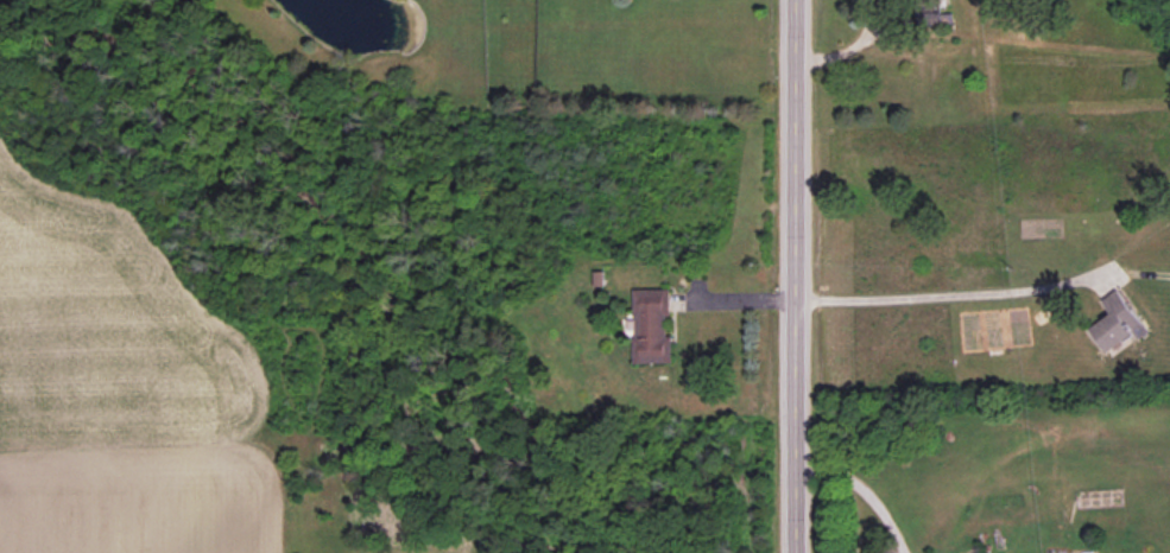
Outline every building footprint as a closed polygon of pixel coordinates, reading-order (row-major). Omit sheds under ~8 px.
[(954,12),(923,13),(924,26),(954,24),(954,12)] [(1089,328),(1106,353),(1134,334),(1137,339),(1148,332),(1118,288),(1102,300),(1111,313),(1089,328)] [(637,364),(675,363),(674,336),(671,336),(670,289),(635,290),(637,364)]
